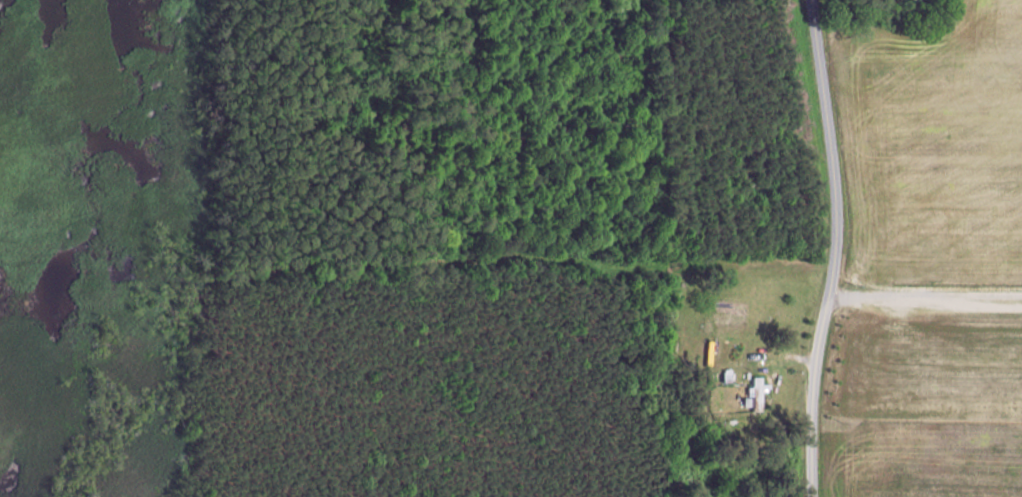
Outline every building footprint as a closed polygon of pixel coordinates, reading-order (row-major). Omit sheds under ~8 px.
[(732,367),(733,380),(724,380),(724,368),(732,367)] [(764,374),(763,408),(753,408),(754,374),(764,374)]
